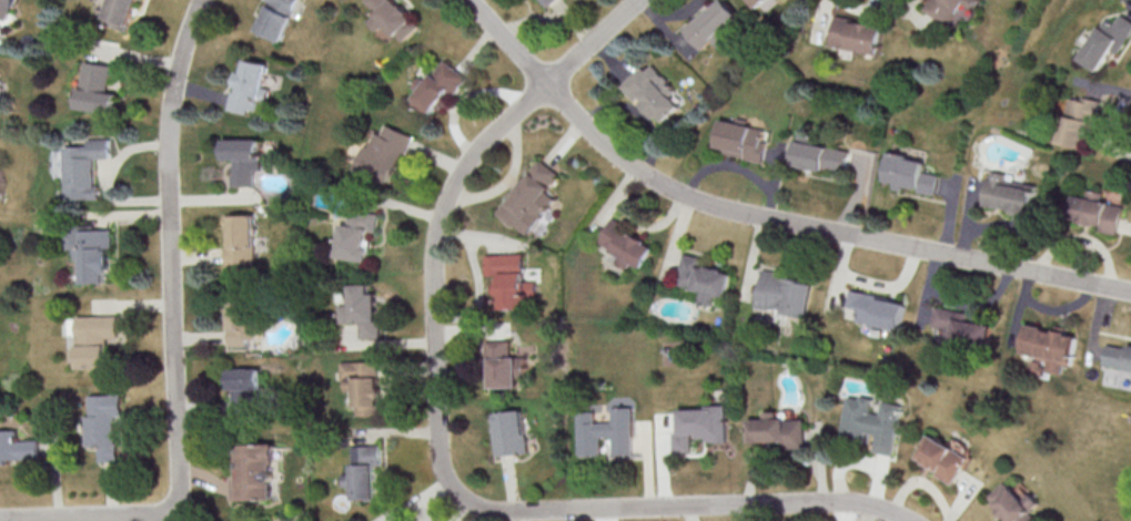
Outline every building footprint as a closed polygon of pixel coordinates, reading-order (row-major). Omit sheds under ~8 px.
[(11,23),(0,20),(0,0),(17,0),(11,23)] [(108,23),(114,0),(140,0),(131,30),(108,23)] [(259,34),(272,0),(307,0),(289,47),(259,34)] [(371,1),(372,0),(401,0),(430,28),(407,50),(396,39),(393,42),(376,27),(381,22),(375,18),(382,12),(371,1)] [(556,10),(547,0),(568,0),(556,10)] [(763,12),(751,0),(776,0),(763,12)] [(931,13),(937,0),(948,0),(987,0),(977,22),(967,17),(962,27),(931,13)] [(727,1),(744,20),(708,52),(688,30),(703,17),(705,20),(727,1)] [(1122,13),(1130,19),(1130,44),(1120,62),(1112,57),(1100,76),(1077,63),(1104,18),(1115,23),(1122,13)] [(840,14),(876,21),(875,28),(888,31),(882,59),(834,48),(840,14)] [(90,62),(119,67),(114,95),(125,96),(121,121),(82,114),(90,62)] [(273,67),(269,88),(277,90),(275,104),(269,103),(266,113),(253,110),(252,115),(234,112),(243,73),(246,74),(250,62),(273,67)] [(451,62),(473,79),(460,96),(454,93),(434,119),(414,103),(436,74),(440,78),(451,62)] [(658,63),(652,70),(647,65),(634,78),(617,92),(656,137),(689,110),(685,105),(690,101),(658,63)] [(1072,98),(1082,100),(1083,96),(1105,101),(1094,156),(1061,150),(1072,98)] [(774,131),(769,153),(767,163),(718,153),(725,121),(774,131)] [(423,135),(415,160),(408,157),(397,191),(360,178),(370,149),(375,151),(381,134),(386,136),(390,124),(423,135)] [(95,137),(115,137),(117,159),(103,159),(103,188),(110,187),(111,205),(75,206),(73,149),(95,149),(95,137)] [(228,141),(267,141),(267,172),(261,172),(261,190),(235,190),(235,172),(228,172),(228,141)] [(857,151),(855,161),(852,175),(831,172),(830,178),(798,172),(804,142),(857,151)] [(947,176),(946,185),(943,196),(888,185),(895,152),(918,157),(917,162),(932,165),(931,173),(947,176)] [(542,159),(551,165),(564,176),(553,191),(568,203),(543,235),(538,232),(532,241),(497,214),(542,159)] [(1041,186),(1034,217),(987,207),(990,191),(994,170),(1013,174),(1012,181),(1041,186)] [(1109,186),(1130,190),(1130,196),(1123,235),(1071,224),(1077,195),(1090,198),(1092,190),(1107,193),(1109,186)] [(342,260),(347,228),(354,229),(359,207),(390,213),(384,244),(378,243),(374,266),(342,260)] [(230,215),(262,214),(263,272),(231,272),(230,215)] [(614,214),(635,223),(630,231),(660,245),(647,272),(635,266),(633,269),(619,263),(623,256),(599,245),(614,214)] [(120,226),(122,252),(112,253),(115,285),(91,286),(89,263),(83,263),(80,229),(120,226)] [(687,249),(721,258),(719,268),(739,274),(733,300),(723,298),(720,308),(705,305),(707,295),(677,288),(687,249)] [(492,255),(528,253),(529,279),(543,278),(545,303),(531,304),(532,316),(504,317),(502,275),(493,276),(492,255)] [(769,267),(758,311),(809,325),(821,280),(769,267)] [(353,287),(375,287),(375,297),(386,297),(387,339),(365,339),(364,326),(344,326),(344,306),(354,306),(353,287)] [(857,289),(913,302),(905,340),(862,330),(866,311),(852,308),(857,289)] [(231,295),(263,294),(265,349),(233,350),(231,295)] [(941,306),(935,334),(996,348),(1001,326),(980,320),(981,315),(941,306)] [(125,315),(127,344),(113,345),(114,371),(84,372),(82,317),(125,315)] [(1031,325),(1024,355),(1040,358),(1037,374),(1059,379),(1062,362),(1076,366),(1082,338),(1031,325)] [(489,339),(517,339),(517,357),(531,357),(531,380),(523,380),(523,391),(493,391),(493,361),(489,361),(489,339)] [(1111,341),(1130,345),(1130,380),(1128,379),(1129,370),(1107,367),(1110,349),(1111,341)] [(344,362),(386,361),(388,419),(361,420),(360,392),(345,392),(344,362)] [(231,370),(265,368),(266,411),(239,412),(238,394),(232,394),(231,370)] [(125,395),(127,416),(120,417),(123,460),(90,462),(88,417),(95,416),(94,397),(125,395)] [(856,395),(877,399),(875,413),(887,416),(890,399),(908,402),(898,458),(878,453),(881,437),(870,435),(869,445),(847,440),(856,395)] [(733,403),(733,452),(678,452),(678,429),(683,429),(683,403),(733,403)] [(617,408),(618,423),(600,425),(599,407),(573,409),(576,461),(607,460),(606,439),(615,439),(616,458),(639,457),(636,406),(617,408)] [(494,416),(526,410),(533,454),(512,458),(501,459),(494,416)] [(756,423),(757,448),(789,447),(789,454),(811,453),(810,421),(756,423)] [(11,469),(0,469),(0,428),(23,428),(23,439),(43,440),(43,463),(11,463),(11,469)] [(936,436),(976,458),(959,488),(941,478),(943,474),(921,461),(936,436)] [(354,442),(385,442),(385,466),(377,466),(378,504),(355,505),(355,492),(344,492),(343,474),(355,473),(354,442)] [(242,449),(289,448),(291,505),(243,508),(243,502),(239,502),(238,479),(243,479),(242,449)] [(1041,517),(1045,520),(1013,520),(993,499),(1012,481),(1022,491),(1031,483),(1052,505),(1041,517)]
